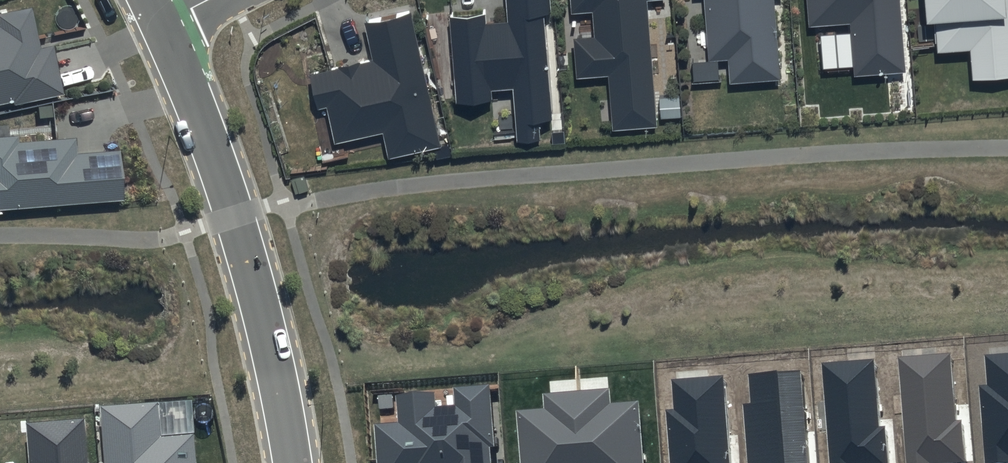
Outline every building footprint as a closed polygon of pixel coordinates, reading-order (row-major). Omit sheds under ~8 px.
[(507,14),(490,15),(490,7),(448,10),(455,99),(487,96),(486,83),(517,80),(521,138),(532,137),(530,115),(552,113),(544,11),(553,11),(552,0),(506,0),(507,14)] [(573,9),(595,7),(597,34),(575,36),(578,74),(608,72),(613,127),(659,124),(648,0),(572,0),(573,9)] [(709,57),(729,55),(731,80),(781,76),(775,0),(704,0),(709,57)] [(810,23),(851,19),(856,72),(907,68),(901,0),(808,0),(810,23)] [(929,18),(936,17),(938,48),(972,46),(975,75),(1007,72),(1007,1),(1007,0),(927,0),(929,18)] [(0,12),(0,100),(11,97),(13,103),(64,92),(54,42),(37,46),(29,6),(0,12)] [(410,9),(365,20),(374,57),(311,71),(319,106),(326,104),(335,141),(386,130),(391,153),(440,141),(410,9)] [(0,134),(0,208),(121,197),(117,148),(75,152),(74,135),(16,140),(15,133),(0,134)] [(984,354),(986,385),(978,386),(985,462),(1007,462),(1007,353),(984,354)] [(949,354),(898,357),(905,462),(961,462),(965,462),(962,419),(954,419),(949,354)] [(820,362),(828,462),(888,462),(885,425),(878,426),(873,358),(820,362)] [(748,373),(750,403),(742,403),(747,462),(807,462),(800,369),(748,373)] [(724,374),(670,378),(672,409),(665,410),(669,462),(730,462),(724,374)] [(393,393),(395,419),(372,421),(376,462),(489,462),(488,446),(493,446),(488,386),(455,389),(456,406),(437,408),(436,390),(393,393)] [(515,410),(518,462),(640,462),(636,403),(608,405),(607,389),(543,394),(544,408),(515,410)] [(100,410),(104,462),(197,462),(195,440),(161,442),(158,407),(100,410)] [(84,418),(27,423),(30,462),(87,462),(84,418)]
